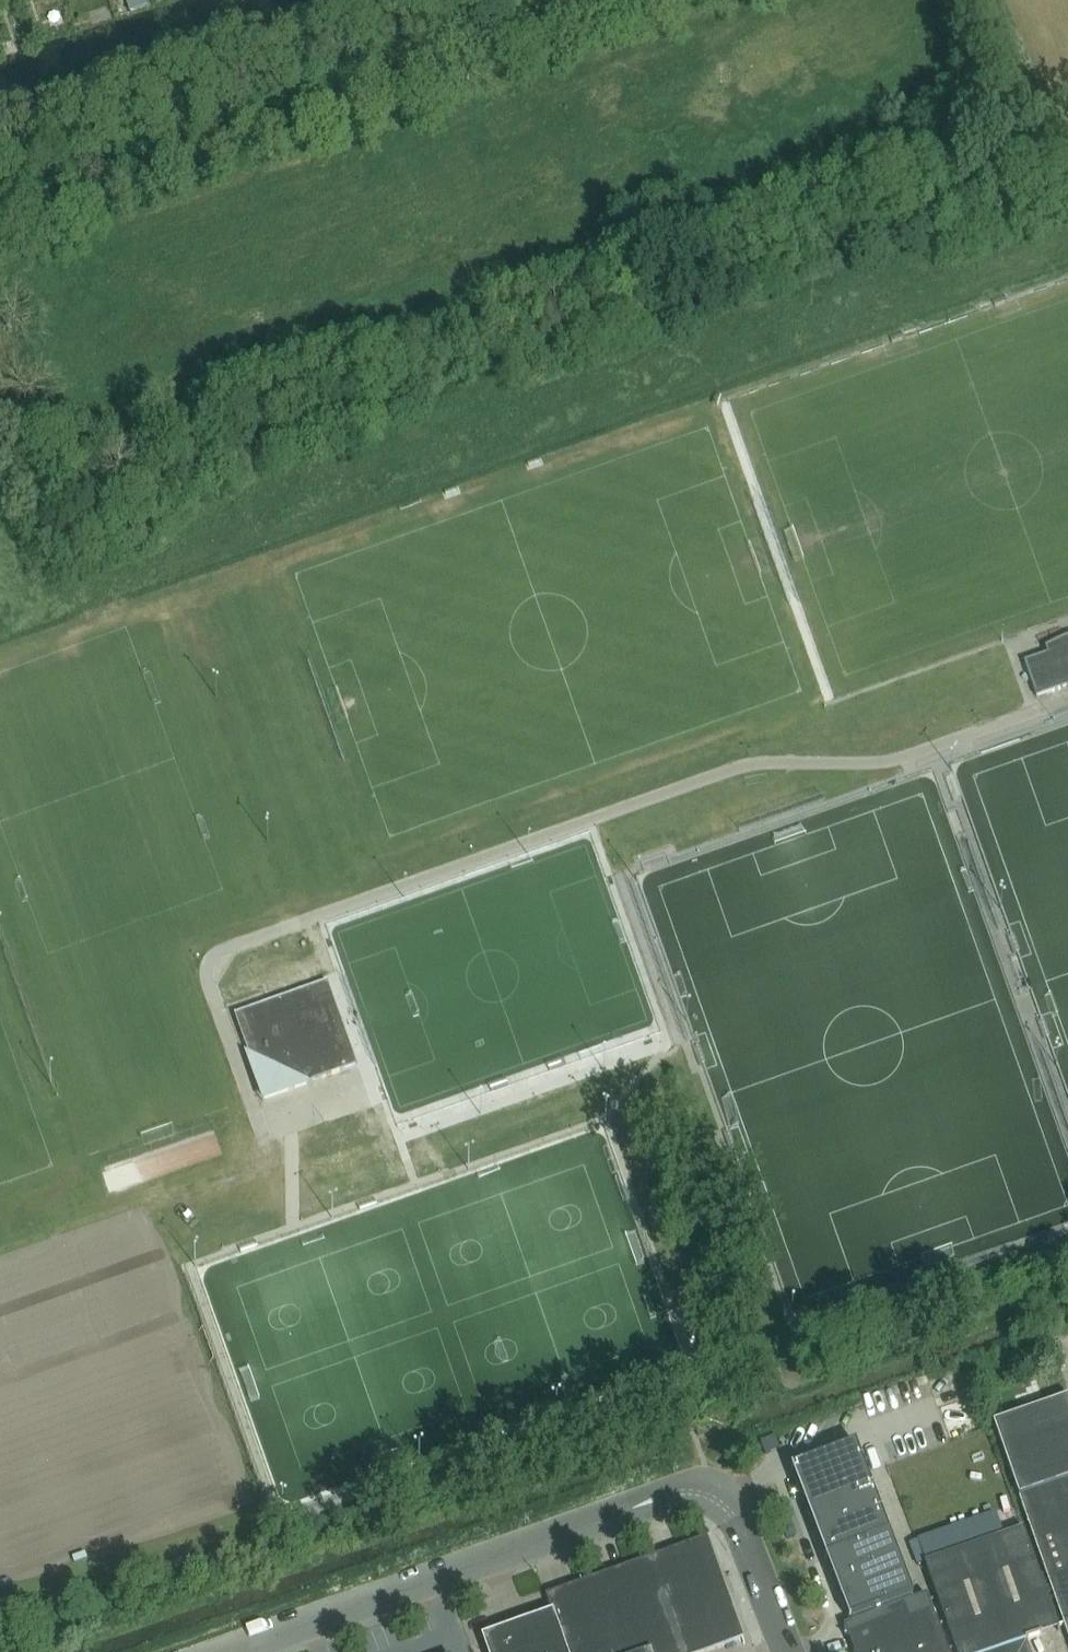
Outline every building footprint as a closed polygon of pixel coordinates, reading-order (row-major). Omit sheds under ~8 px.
[(1067,687),(1067,638),(1065,639),(1057,642),(1048,647),(1045,649),(1047,655),(1024,663),(1037,698),(1067,687)] [(236,1015),(235,1015),(265,1099),(358,1066),(358,1065),(357,1065),(328,983),(236,1015)] [(993,1424),(1067,1638),(1067,1399),(993,1424)] [(855,1443),(794,1466),(843,1597),(852,1621),(914,1598),(855,1443)] [(925,1562),(956,1651),(1032,1651),(1028,1642),(1060,1631),(1025,1528),(925,1562)] [(481,1638),(486,1651),(705,1651),(741,1639),(706,1539),(545,1597),(551,1613),(481,1638)] [(845,1624),(855,1651),(950,1651),(928,1593),(914,1598),(852,1621),(845,1624)]
